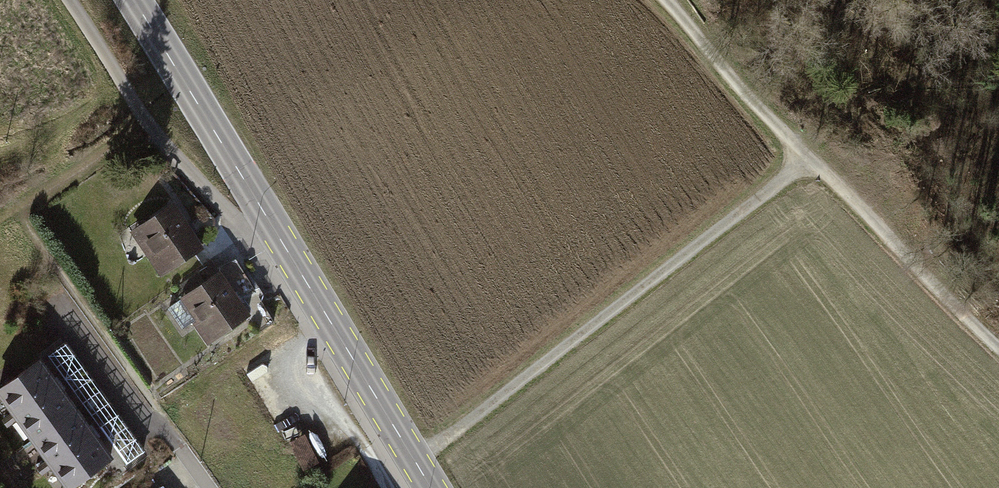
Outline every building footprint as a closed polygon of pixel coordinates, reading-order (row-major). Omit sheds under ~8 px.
[(138,227),(152,248),(147,252),(160,272),(200,246),(172,205),(138,227)] [(186,294),(167,307),(182,329),(194,321),(207,341),(247,313),(258,329),(271,322),(237,264),(219,273),(206,282),(198,271),(179,284),(186,294)] [(58,383),(40,359),(0,389),(0,395),(12,411),(2,419),(4,423),(58,383)] [(76,408),(58,383),(4,423),(7,427),(18,419),(33,439),(76,408)] [(41,472),(95,432),(77,408),(34,439),(49,460),(38,468),(41,472)] [(113,456),(95,432),(41,472),(43,475),(54,467),(70,487),(113,456)] [(317,460),(304,435),(291,442),(304,467),(317,460)]
